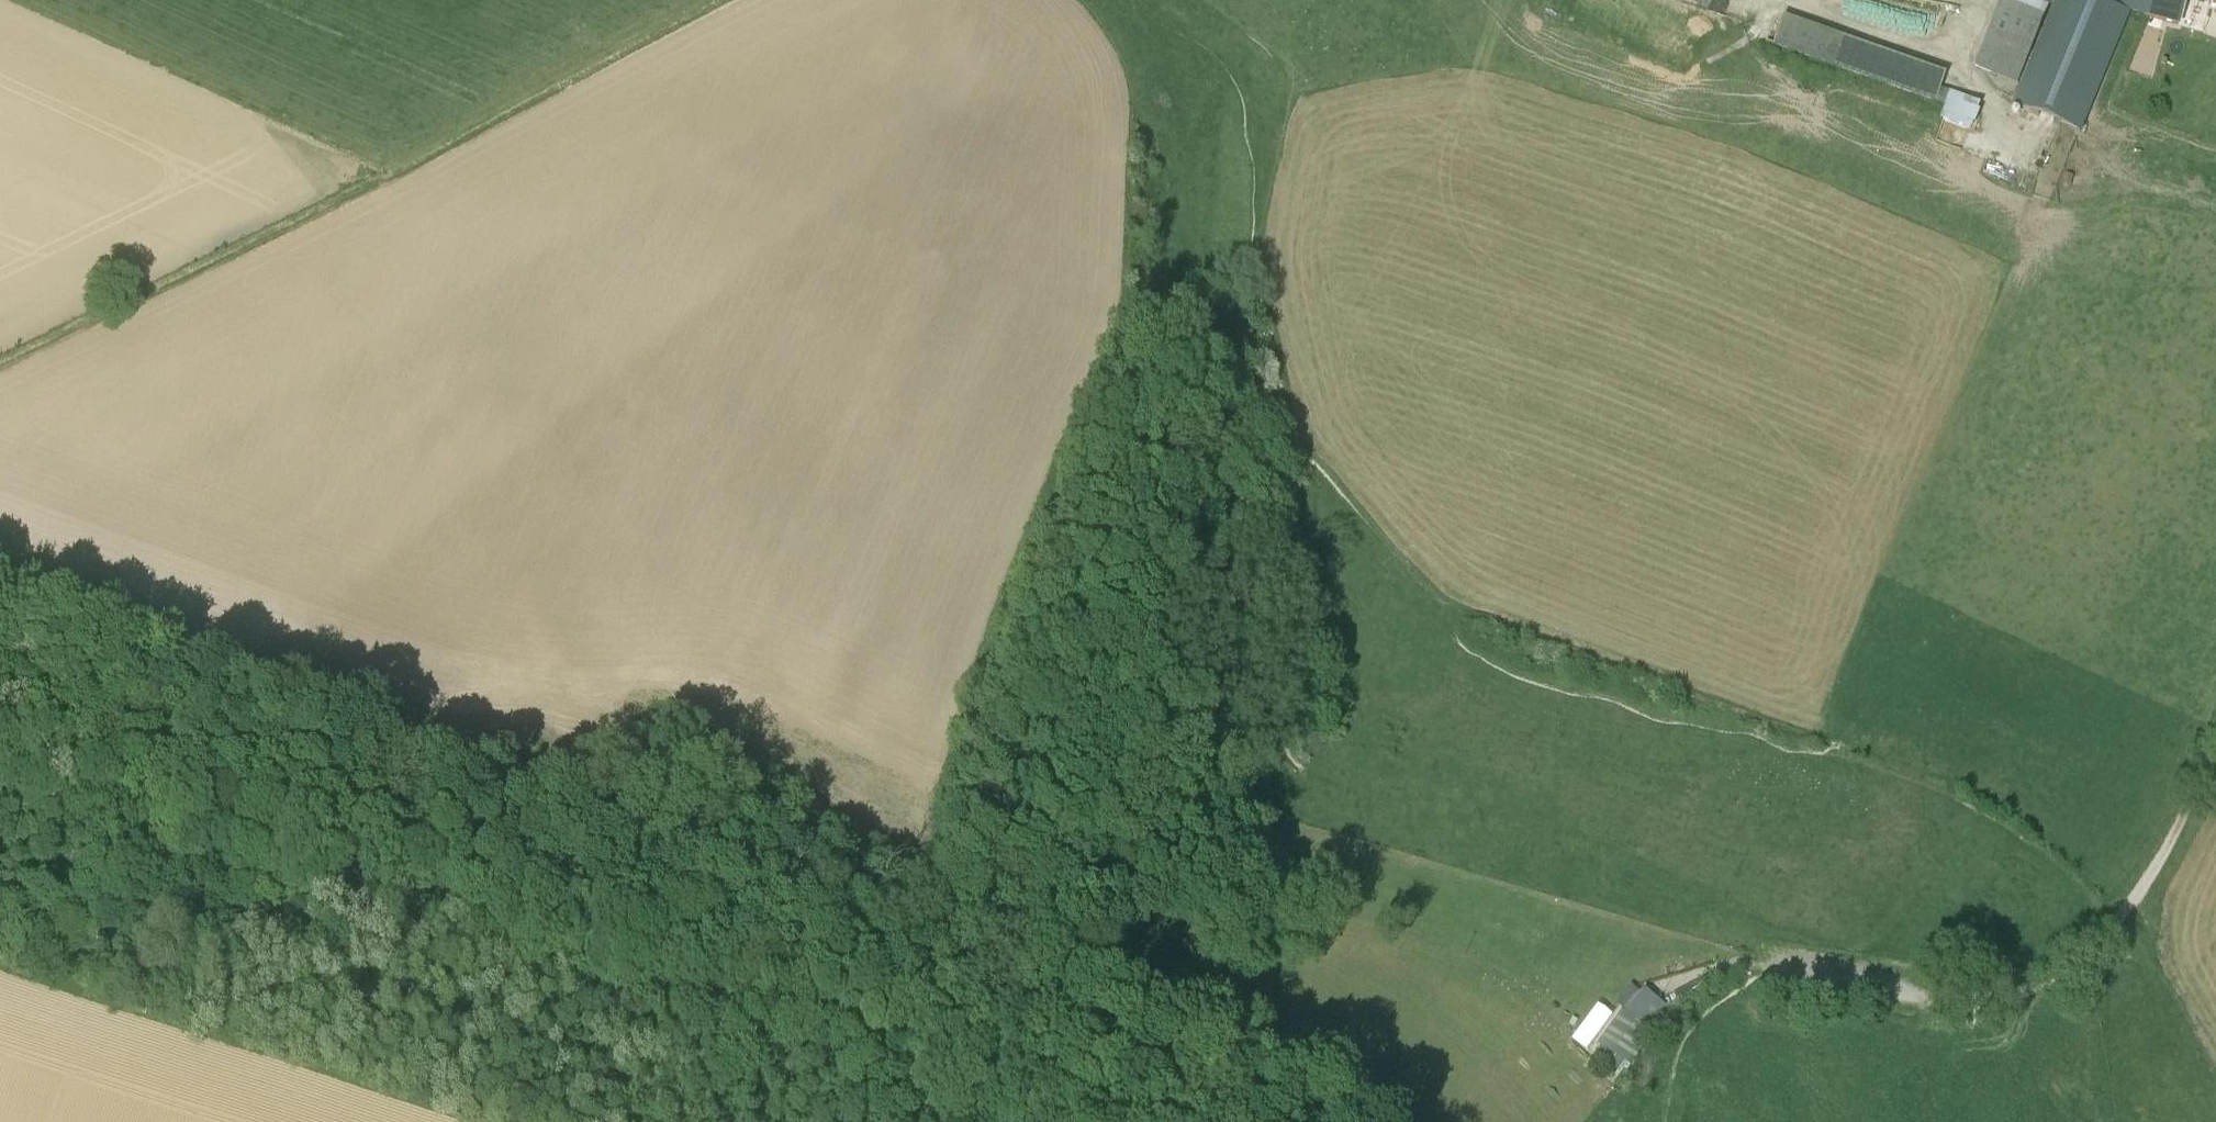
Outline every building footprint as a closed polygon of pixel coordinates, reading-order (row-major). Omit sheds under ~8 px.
[(1974,68),(2017,86),(2049,8),(2043,5),(2045,0),(2001,0),(1974,68)] [(2021,89),(2019,89),(2012,105),(2080,132),(2130,10),(2092,0),(2057,0),(2021,89)] [(2151,16),(2155,0),(2092,0),(2130,10),(2151,16)] [(2151,16),(2203,32),(2210,3),(2199,0),(2155,0),(2151,16)] [(1776,47),(1941,100),(1950,72),(1785,18),(1776,47)] [(1943,120),(1977,132),(1987,106),(1953,93),(1943,120)] [(1628,1008),(1642,992),(1635,986),(1620,1002),(1628,1008)] [(1597,1045),(1600,1047),(1624,1064),(1631,1068),(1654,1036),(1653,1035),(1662,1025),(1660,1024),(1661,1022),(1655,1018),(1663,1007),(1644,990),(1640,995),(1625,1011),(1622,1009),(1597,1045)] [(1590,1048),(1614,1018),(1599,1005),(1574,1036),(1590,1048)]
